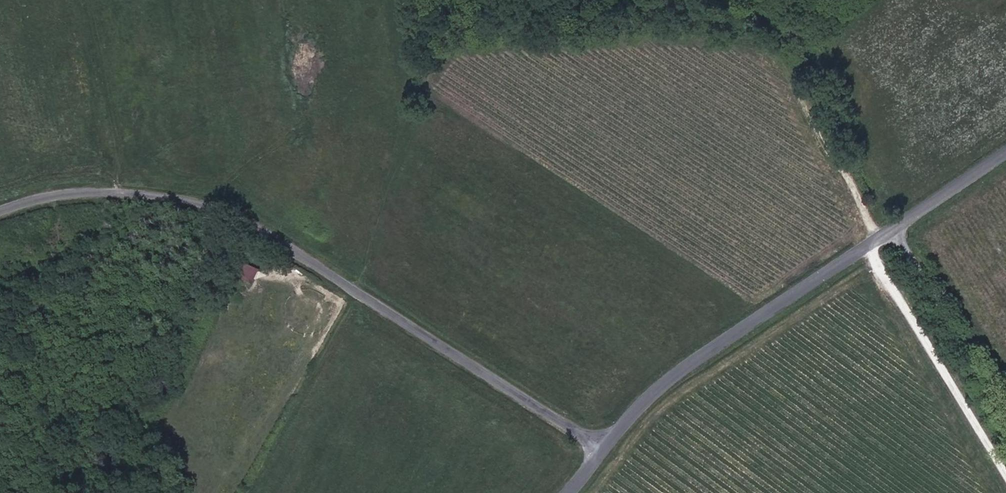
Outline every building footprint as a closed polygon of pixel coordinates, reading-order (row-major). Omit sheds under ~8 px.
[(250,277),(257,279),(260,268),(252,266),(250,277)]
